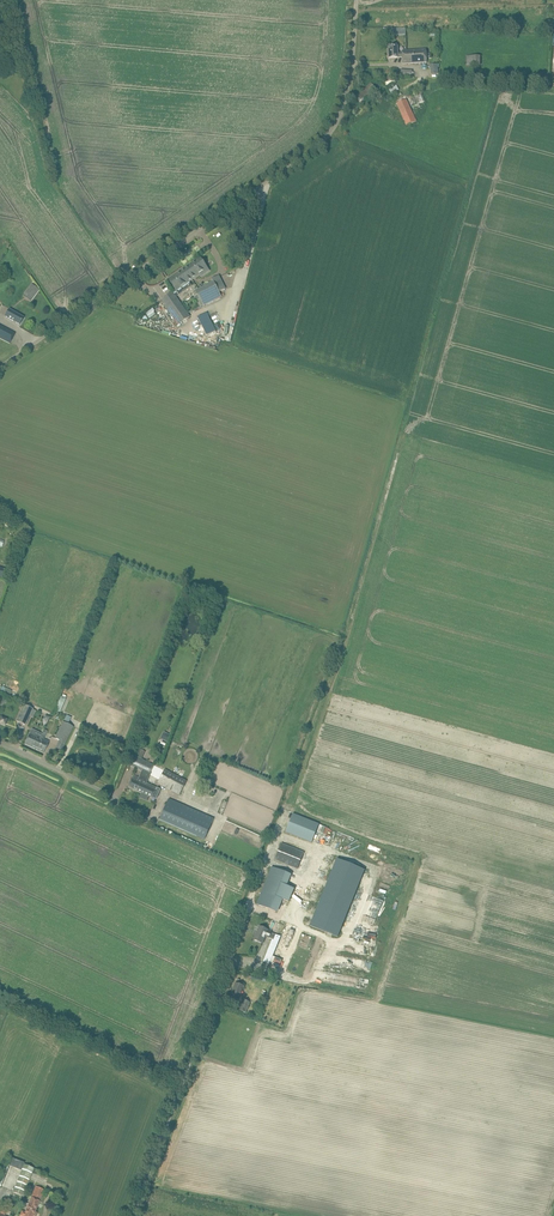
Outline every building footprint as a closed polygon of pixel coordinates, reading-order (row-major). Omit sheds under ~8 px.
[(394,46),(388,47),(389,58),(402,57),(402,54),(398,54),(397,46),(394,46)] [(405,51),(402,51),(402,54),(402,57),(403,64),(406,64),(427,62),(426,57),(430,57),(430,54),(426,54),(426,50),(405,51)] [(480,56),(467,56),(467,66),(480,66),(480,56)] [(397,75),(393,70),(381,84),(385,88),(397,75)] [(376,88),(370,83),(356,98),(361,103),(376,88)] [(421,90),(414,93),(416,98),(418,104),(423,102),(425,101),(423,96),(421,90)] [(416,122),(406,100),(397,104),(407,126),(416,122)] [(208,269),(200,258),(192,263),(192,264),(189,266),(189,265),(184,269),(192,280),(208,269)] [(192,280),(184,269),(169,280),(177,291),(192,280)] [(197,295),(194,297),(196,301),(199,300),(200,302),(202,306),(222,297),(219,292),(225,289),(219,275),(212,279),(213,282),(195,291),(197,295)] [(38,290),(31,285),(25,293),(32,298),(38,290)] [(190,317),(173,292),(161,300),(179,325),(190,317)] [(152,308),(145,312),(148,318),(155,314),(152,308)] [(23,318),(9,310),(6,316),(20,324),(23,318)] [(207,313),(198,317),(207,336),(216,331),(207,313)] [(10,343),(15,333),(10,330),(0,325),(0,338),(10,343)] [(0,691),(0,694),(9,697),(12,691),(2,686),(0,691)] [(64,701),(57,698),(52,712),(54,713),(55,710),(59,712),(64,701)] [(33,709),(24,704),(16,721),(25,725),(33,709)] [(63,722),(55,738),(59,740),(55,748),(62,751),(65,744),(73,727),(67,724),(64,722),(63,722)] [(160,739),(166,741),(169,734),(163,731),(160,739)] [(27,738),(25,744),(35,749),(41,737),(40,737),(42,734),(38,732),(36,737),(29,734),(27,738)] [(40,737),(41,737),(35,749),(44,753),(49,741),(44,739),(46,735),(42,733),(42,734),(40,737)] [(135,756),(131,766),(142,771),(150,775),(154,766),(154,765),(147,762),(142,759),(141,759),(137,757),(135,756)] [(134,776),(129,787),(141,793),(146,782),(146,783),(150,775),(142,771),(139,778),(134,776)] [(170,772),(164,783),(162,785),(180,794),(187,781),(170,772)] [(146,782),(141,793),(156,799),(161,789),(146,783),(146,782)] [(213,819),(169,798),(160,820),(204,839),(213,819)] [(286,832),(312,843),(319,825),(293,814),(286,832)] [(297,869),(304,853),(281,843),(275,860),(297,869)] [(346,855),(319,922),(346,933),(374,867),(346,855)] [(281,898),(288,901),(290,896),(290,897),(294,888),(287,886),(291,875),(272,867),(257,904),(276,912),(281,898)] [(306,892),(320,887),(316,877),(314,878),(313,874),(301,878),(306,892)] [(302,902),(301,904),(304,905),(303,909),(305,910),(303,915),(308,917),(312,905),(302,902)] [(266,935),(269,936),(271,931),(260,927),(257,934),(256,934),(254,940),(262,943),(266,935)] [(269,964),(281,936),(275,934),(273,939),(271,939),(264,955),(262,961),(269,964)] [(356,987),(357,978),(349,977),(348,987),(356,987)] [(263,978),(257,994),(265,997),(271,981),(263,978)] [(236,983),(231,997),(239,1000),(244,986),(236,983)] [(239,1010),(246,1013),(250,1002),(243,1000),(239,1010)] [(21,1169),(12,1192),(23,1196),(32,1174),(35,1175),(37,1169),(24,1164),(24,1163),(12,1158),(9,1165),(21,1169)] [(37,1213),(36,1212),(35,1211),(44,1190),(36,1186),(25,1212),(22,1211),(20,1215),(21,1215),(36,1215),(37,1213)]
